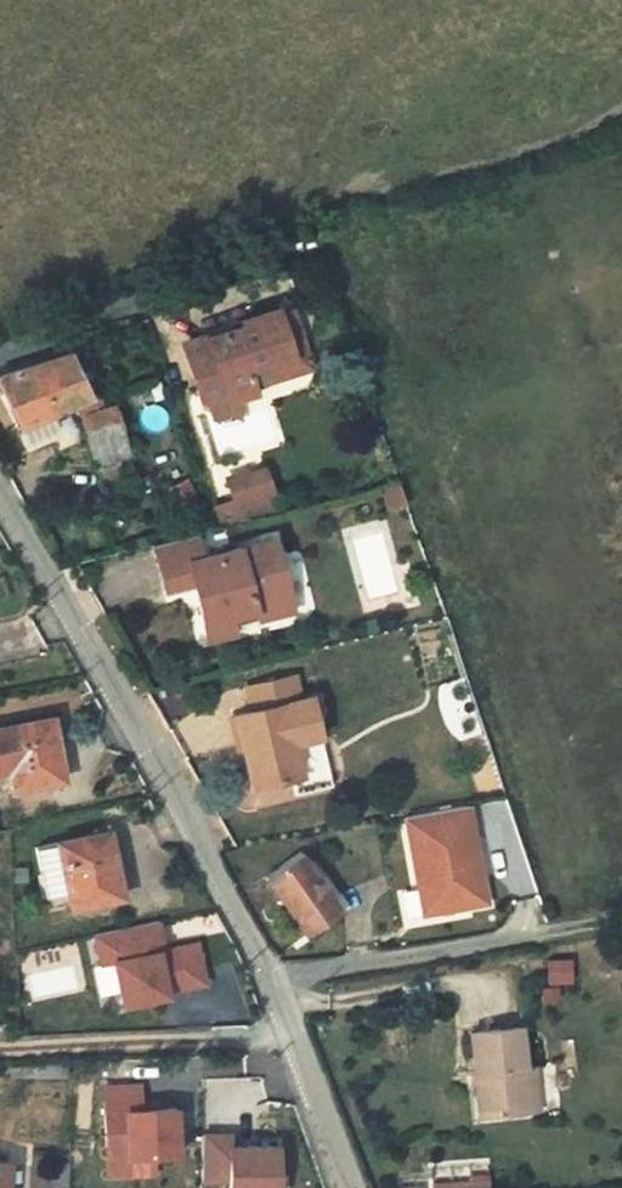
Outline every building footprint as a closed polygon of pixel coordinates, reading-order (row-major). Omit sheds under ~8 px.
[(264,365),(203,384),(220,438),(228,442),(246,436),(254,439),(277,431),(275,423),(270,408),(314,395),(301,353),(299,346),(262,358),(264,365)] [(49,464),(120,433),(106,388),(31,413),(49,464)] [(246,436),(228,442),(234,461),(246,469),(262,464),(254,439),(246,436)] [(154,509),(140,442),(100,454),(122,520),(154,509)] [(289,545),(283,525),(276,505),(244,514),(249,534),(255,555),(289,545)] [(215,592),(206,568),(163,580),(175,628),(202,621),(218,677),(247,669),(245,659),(244,653),(266,647),(267,653),(305,642),(287,572),(215,592)] [(245,659),(267,653),(266,647),(244,653),(245,659)] [(290,708),(241,723),(248,746),(233,750),(252,819),(298,807),(289,774),(293,772),(282,737),(298,732),(290,708)] [(0,766),(0,811),(13,808),(11,799),(20,798),(26,828),(72,819),(60,755),(0,766)] [(305,769),(293,772),(289,774),(298,807),(314,802),(305,769)] [(473,835),(469,810),(406,820),(422,918),(486,907),(481,880),(475,881),(467,836),(473,835)] [(473,835),(467,836),(475,881),(481,880),(473,835)] [(308,935),(342,911),(301,853),(267,877),(308,935)] [(37,882),(35,883),(44,932),(47,932),(47,933),(65,930),(67,943),(71,943),(122,935),(111,869),(37,882)] [(112,1007),(107,965),(93,967),(98,1009),(112,1007)] [(476,1039),(484,1121),(535,1116),(530,1074),(525,1032),(476,1039)] [(538,1073),(530,1074),(535,1116),(542,1115),(538,1073)] [(111,1100),(74,1101),(76,1146),(98,1145),(98,1172),(100,1172),(147,1170),(145,1123),(112,1124),(111,1100)] [(171,1156),(171,1187),(247,1187),(247,1169),(200,1168),(200,1157),(171,1156)] [(429,1187),(489,1187),(487,1163),(428,1167),(429,1187)]
